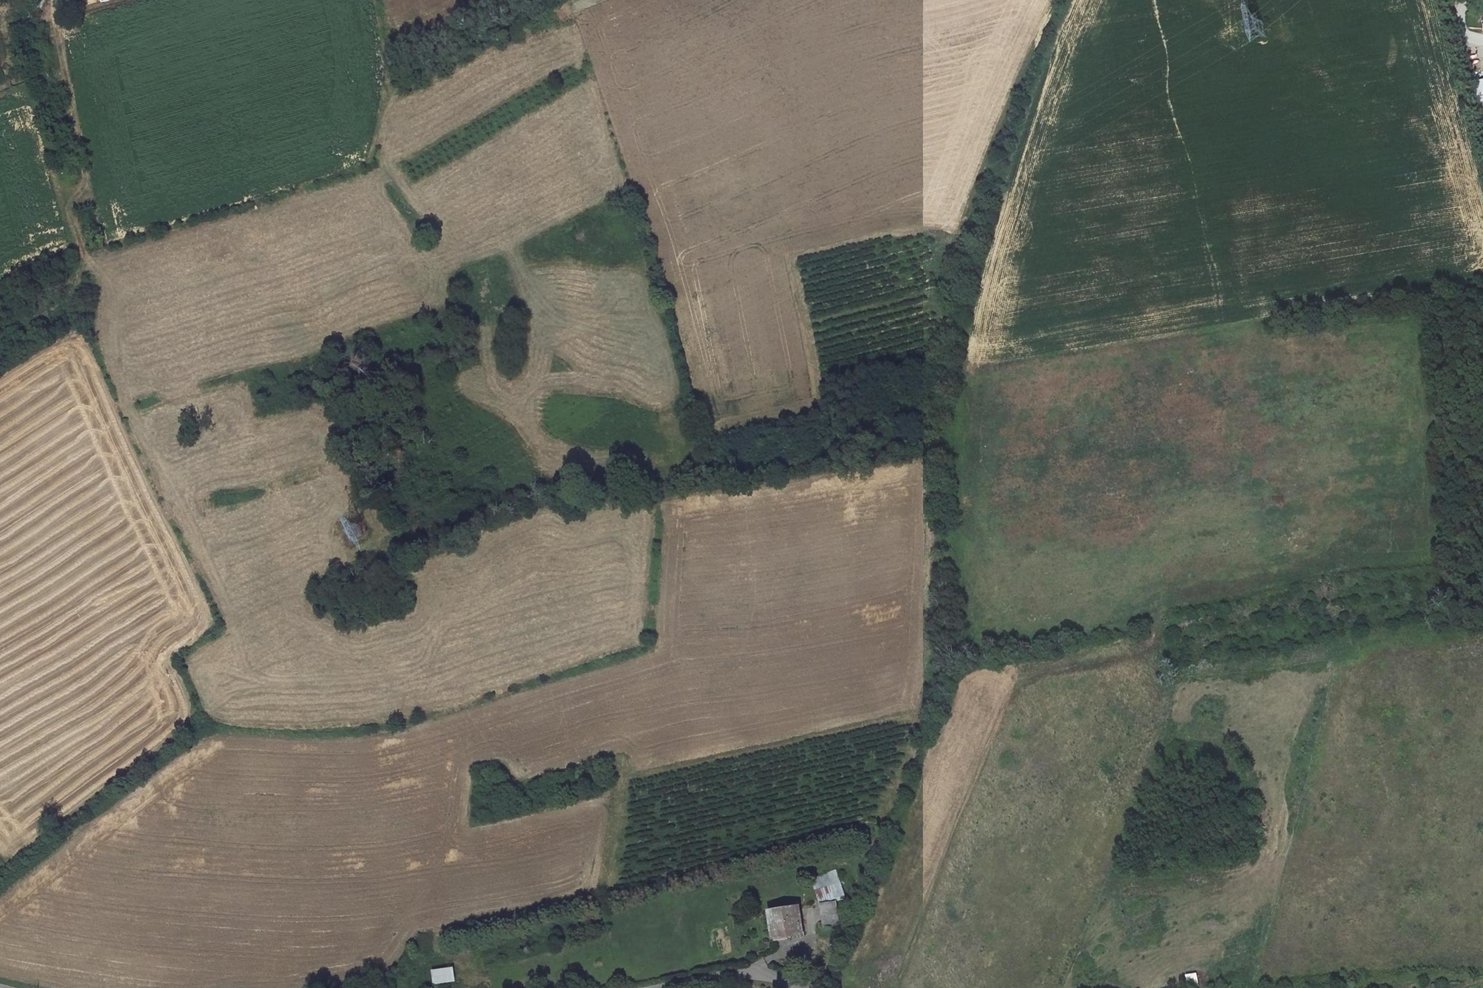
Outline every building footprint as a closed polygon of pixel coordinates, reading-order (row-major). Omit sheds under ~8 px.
[(841,872),(815,876),(820,903),(846,899),(841,872)] [(836,901),(820,904),(823,924),(839,922),(836,901)] [(769,912),(772,934),(787,932),(788,935),(802,933),(800,924),(798,908),(769,912)] [(787,932),(772,934),(773,941),(805,936),(803,924),(800,924),(802,933),(788,935),(787,932)] [(454,982),(452,968),(433,971),(434,984),(454,982)] [(1187,986),(1199,984),(1197,973),(1185,975),(1187,986)]
